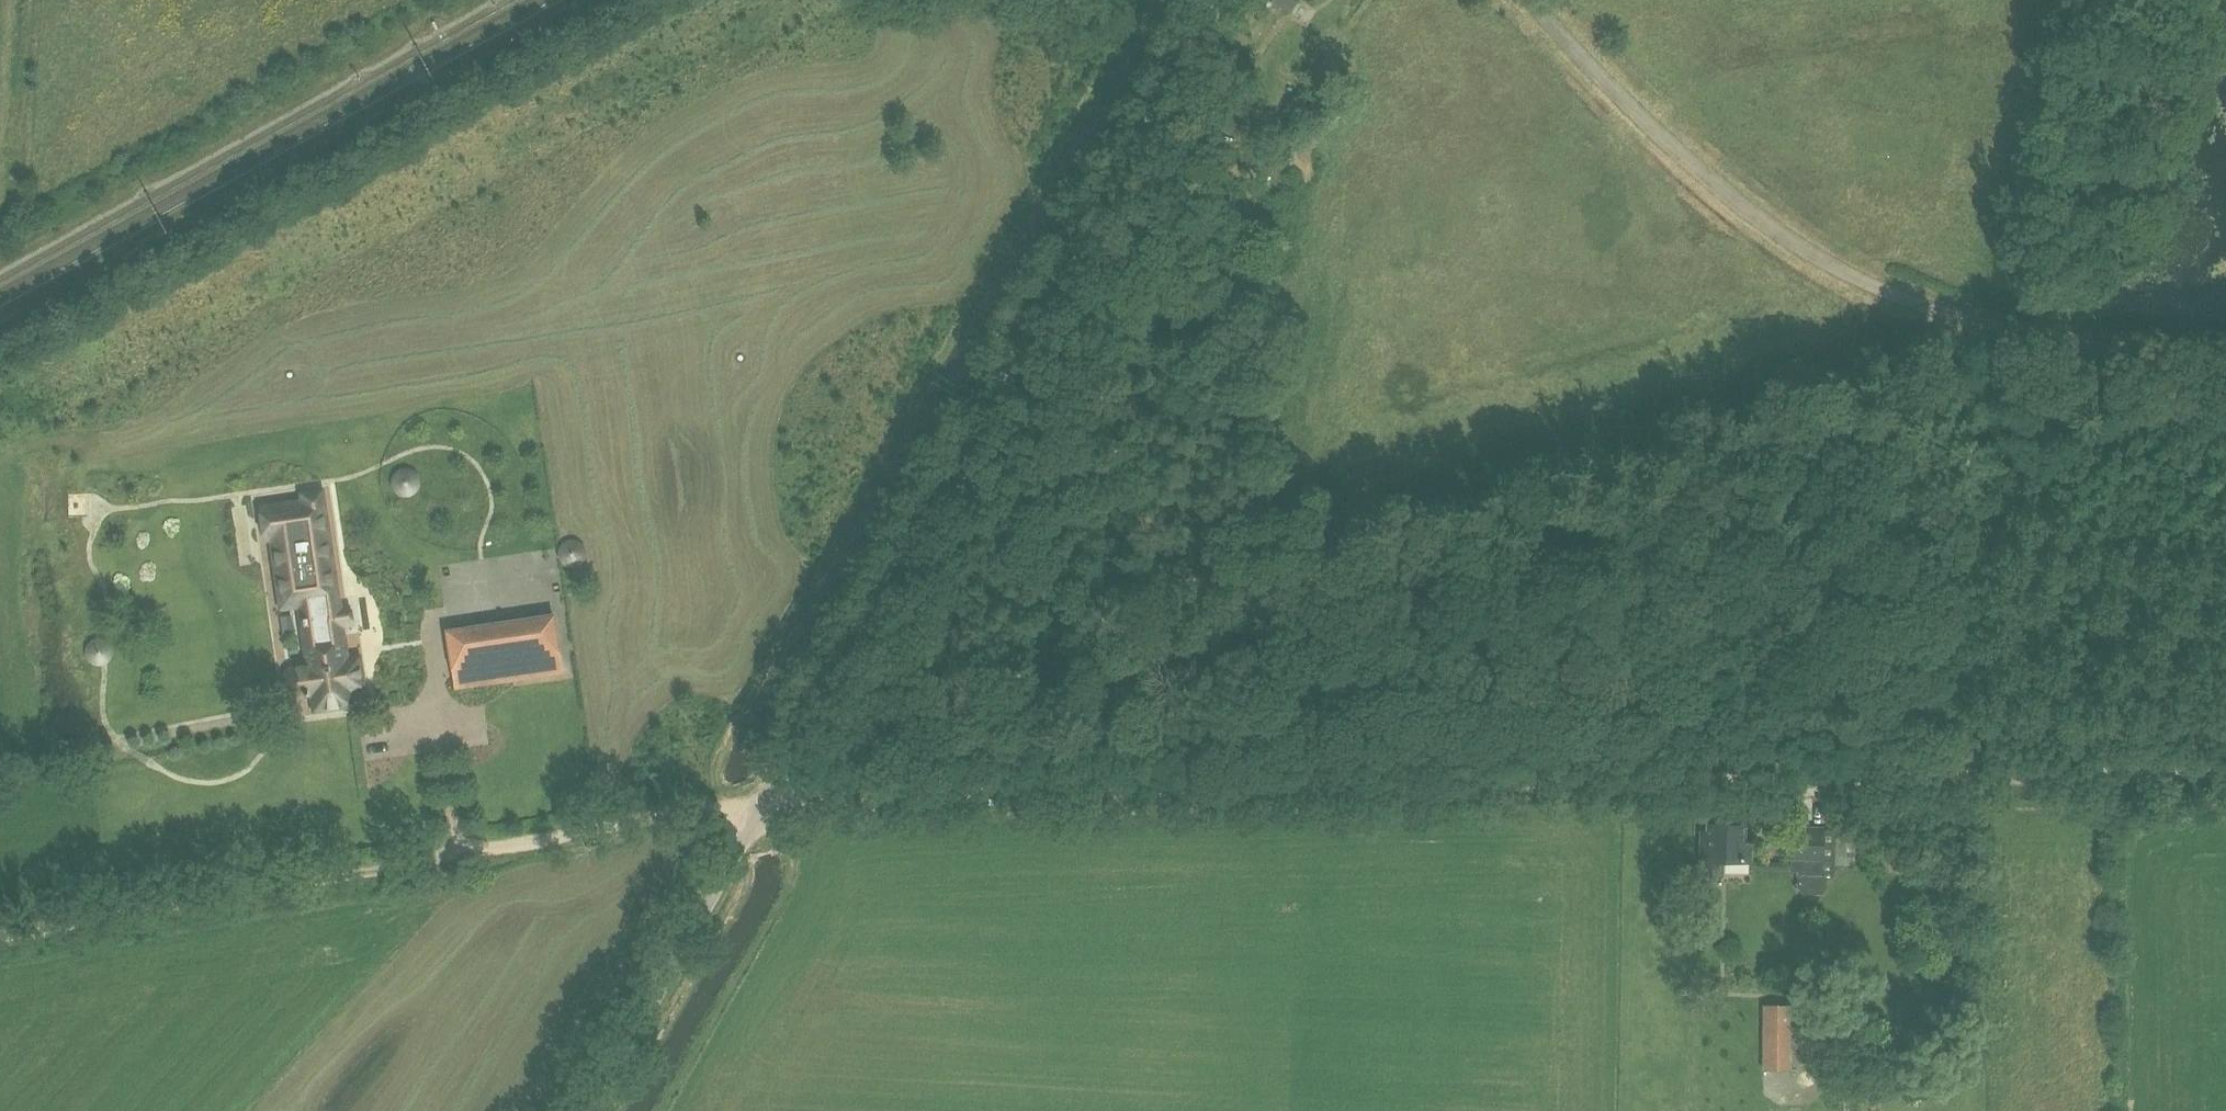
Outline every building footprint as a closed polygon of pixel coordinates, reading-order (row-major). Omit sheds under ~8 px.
[(339,604),(323,490),(304,492),(305,501),(278,504),(292,603),(319,600),(320,606),(339,604)] [(457,688),(562,672),(554,615),(448,631),(457,688)] [(312,667),(299,669),(298,669),(295,670),(293,671),(291,673),(289,675),(288,677),(288,680),(288,682),(288,685),(289,687),(291,689),(292,691),(295,692),(297,693),(300,694),(302,694),(306,693),(306,696),(310,695),(310,693),(315,692),(318,707),(343,704),(340,688),(361,685),(357,660),(347,662),(343,638),(341,639),(340,636),(308,640),(312,667)] [(1790,825),(1790,862),(1789,873),(1798,873),(1797,887),(1803,893),(1819,894),(1825,888),(1825,870),(1832,871),(1832,865),(1851,866),(1852,831),(1835,830),(1824,830),(1824,826),(1790,825)] [(1721,860),(1725,861),(1748,862),(1749,843),(1740,843),(1741,827),(1708,826),(1707,839),(1702,839),(1700,874),(1720,875),(1721,860)] [(1763,1005),(1763,1070),(1791,1071),(1791,1048),(1819,1049),(1819,1006),(1763,1005)]
